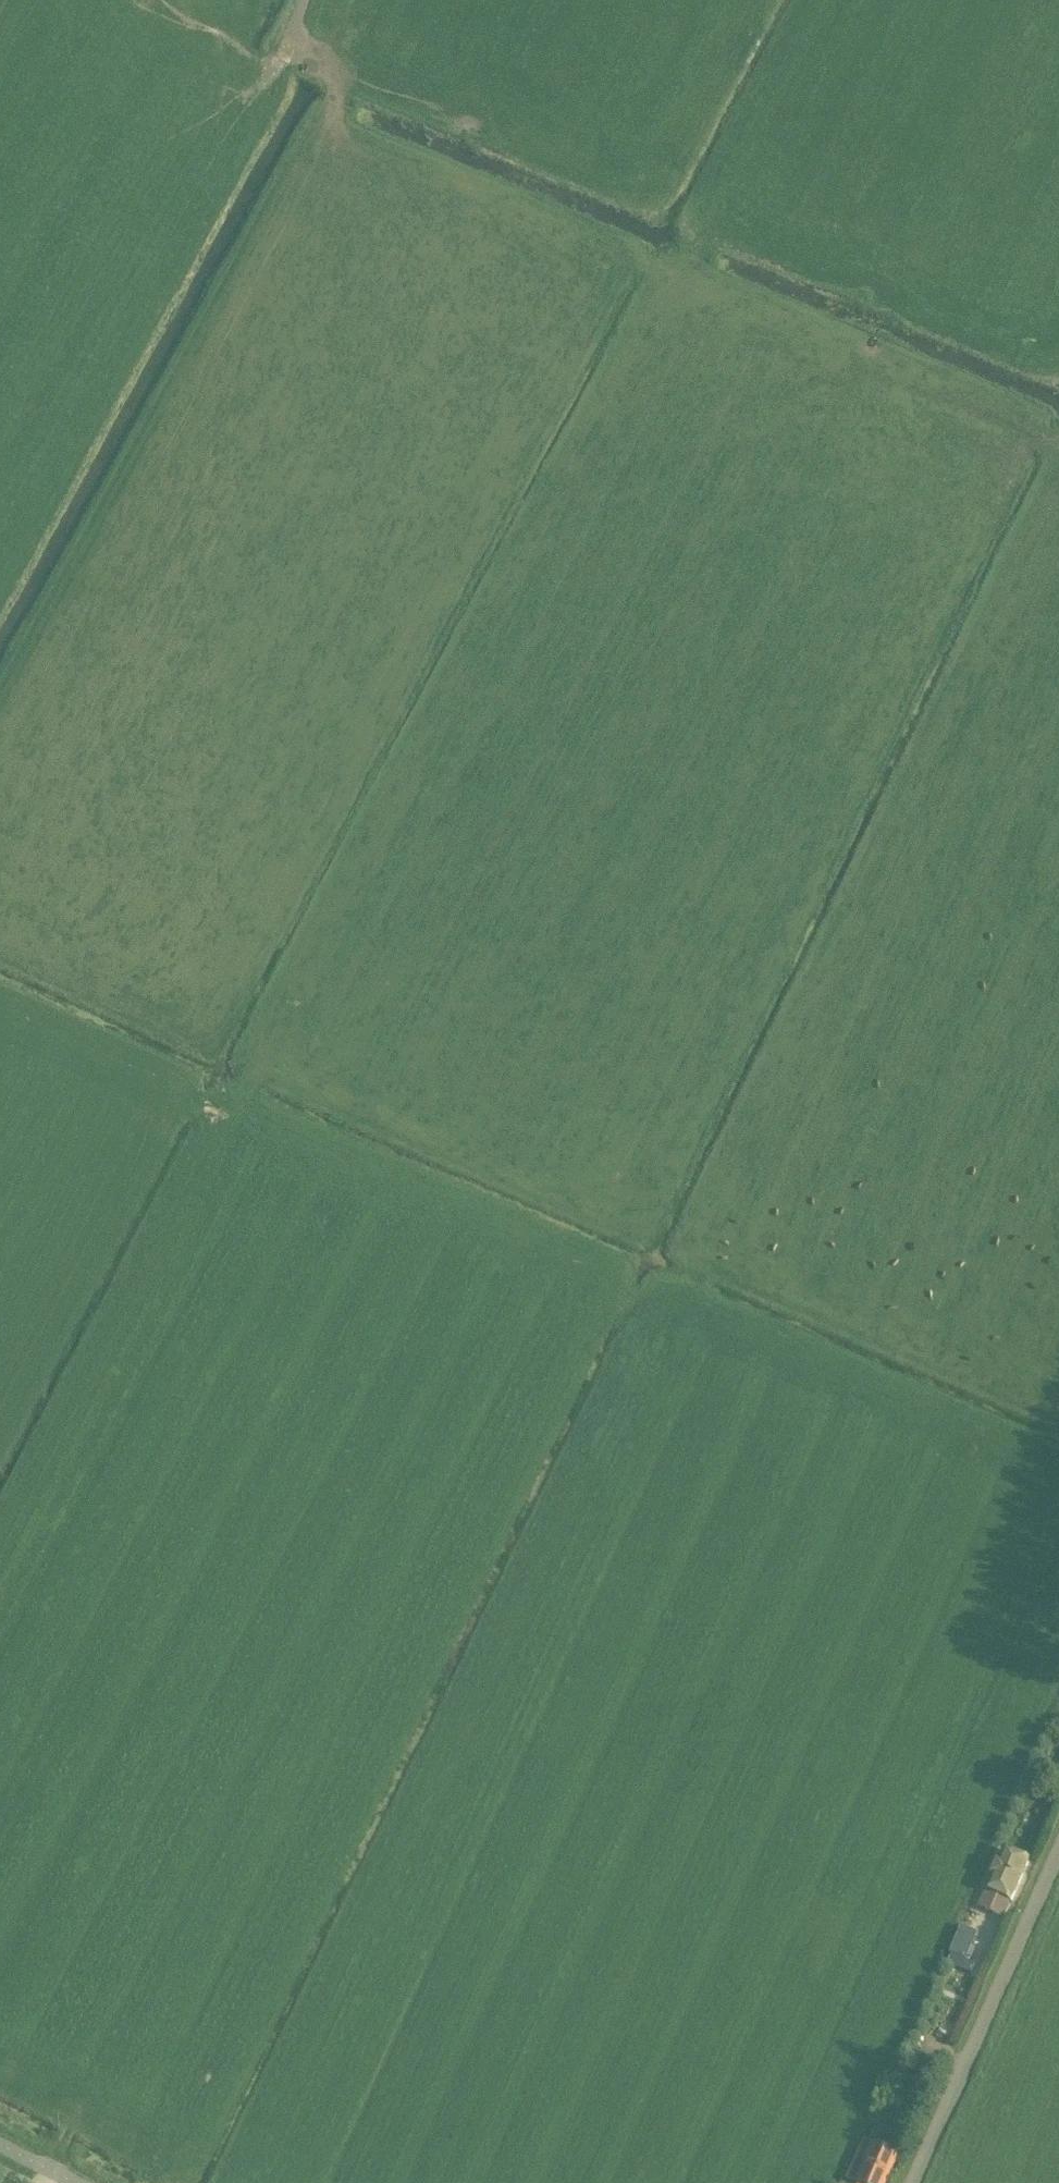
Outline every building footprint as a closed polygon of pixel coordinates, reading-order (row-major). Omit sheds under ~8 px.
[(994,1875),(986,1892),(1008,1902),(1026,1862),(1004,1852),(998,1865),(993,1862),(988,1872),(994,1875)] [(858,2182),(886,2182),(906,2135),(883,2126),(875,2146),(874,2145),(858,2182)]
